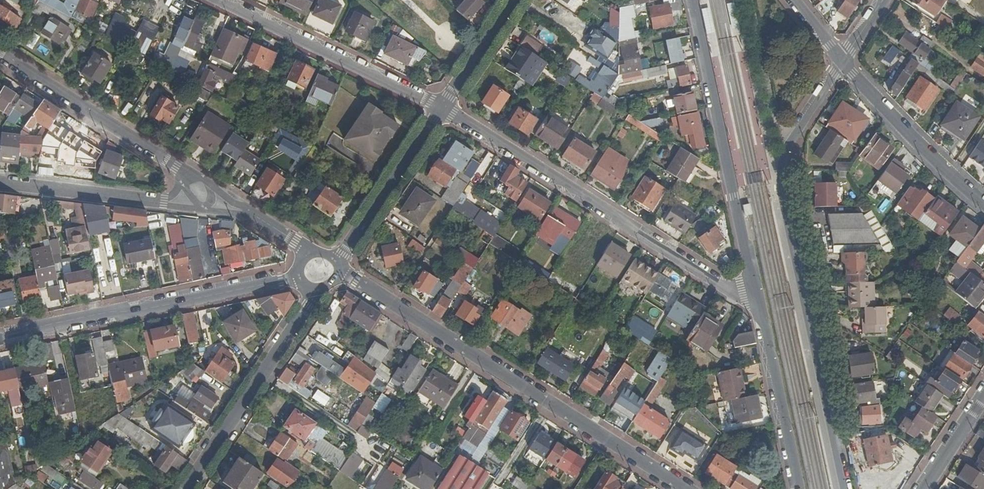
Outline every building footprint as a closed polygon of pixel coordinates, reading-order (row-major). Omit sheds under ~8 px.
[(39,1),(61,12),(70,17),(77,0),(65,0),(63,4),(55,0),(38,0),(39,1)] [(70,17),(80,22),(84,14),(86,16),(85,18),(88,20),(96,4),(90,1),(90,0),(77,0),(70,17)] [(129,11),(128,12),(147,20),(154,4),(143,0),(133,0),(129,11)] [(276,2),(303,15),(305,11),(282,0),(277,0),(276,2)] [(305,11),(310,0),(282,0),(305,11)] [(337,6),(324,0),(317,0),(310,14),(329,23),(337,6)] [(480,0),(470,0),(462,9),(469,15),(482,2),(480,0)] [(670,5),(664,7),(662,0),(650,3),(656,28),(674,24),(670,5)] [(845,19),(858,0),(841,0),(843,1),(836,12),(845,19)] [(932,18),(943,0),(913,0),(911,4),(932,18)] [(35,7),(34,6),(30,12),(38,17),(42,10),(50,15),(51,13),(65,20),(68,17),(61,13),(61,12),(39,1),(35,7)] [(14,28),(19,19),(0,7),(0,23),(1,24),(3,21),(14,28)] [(599,17),(591,28),(617,45),(617,43),(618,20),(618,14),(608,8),(608,23),(599,17)] [(578,11),(574,16),(583,23),(587,17),(578,11)] [(363,40),(372,21),(354,12),(345,31),(363,40)] [(125,19),(112,14),(103,35),(144,56),(157,28),(140,20),(134,32),(122,26),(125,19)] [(191,22),(183,41),(181,45),(179,49),(189,53),(189,51),(196,54),(200,45),(193,41),(203,20),(194,16),(191,22)] [(952,23),(941,16),(936,24),(946,31),(952,23)] [(70,29),(50,17),(40,32),(57,43),(60,38),(63,40),(70,29)] [(191,22),(182,18),(173,36),(183,41),(191,22)] [(623,20),(618,20),(617,43),(625,41),(624,33),(623,20)] [(397,26),(392,23),(388,31),(394,34),(397,26)] [(247,42),(220,29),(209,54),(225,62),(232,48),(242,52),(247,42)] [(588,48),(603,58),(599,64),(616,76),(616,66),(612,63),(615,59),(613,57),(616,54),(611,51),(615,46),(597,35),(588,48)] [(920,35),(916,42),(929,50),(933,44),(920,35)] [(173,36),(171,40),(181,45),(183,41),(173,36)] [(382,54),(405,65),(408,58),(413,47),(391,36),(382,54)] [(898,45),(911,54),(908,59),(910,60),(918,65),(929,74),(934,67),(927,63),(933,55),(904,36),(898,45)] [(617,43),(617,45),(617,50),(620,50),(633,47),(631,40),(625,41),(617,43)] [(253,45),(250,44),(243,61),(257,67),(259,64),(266,67),(272,54),(255,46),(256,45),(254,43),(253,45)] [(422,51),(413,47),(408,58),(415,61),(422,51)] [(520,47),(516,55),(506,71),(519,79),(524,82),(538,59),(520,47)] [(622,61),(616,63),(616,66),(616,76),(617,76),(623,75),(638,72),(640,71),(635,47),(633,47),(620,50),(622,61)] [(891,48),(882,61),(889,66),(898,53),(891,48)] [(98,83),(110,65),(93,54),(81,72),(98,83)] [(187,60),(176,54),(169,70),(172,71),(180,75),(187,60)] [(682,54),(667,56),(669,63),(683,60),(682,54)] [(983,77),(983,78),(983,57),(980,54),(977,59),(970,69),(982,78),(983,77)] [(132,59),(128,64),(141,72),(143,69),(137,64),(138,63),(132,59)] [(598,70),(589,83),(578,77),(575,82),(592,93),(593,94),(601,99),(605,93),(616,77),(617,76),(616,76),(599,64),(592,60),(589,64),(598,70)] [(898,77),(888,92),(896,98),(914,71),(918,65),(910,60),(899,78),(898,77)] [(312,70),(295,61),(284,84),(293,89),(295,85),(303,88),(312,70)] [(128,64),(122,72),(135,80),(141,72),(128,64)] [(918,65),(914,71),(950,97),(954,92),(954,91),(949,88),(929,74),(918,65)] [(647,75),(647,78),(664,75),(666,75),(664,66),(645,70),(640,71),(638,72),(639,76),(647,75)] [(207,69),(203,67),(196,84),(201,87),(208,90),(210,92),(214,84),(208,81),(213,72),(207,69)] [(670,70),(671,74),(666,75),(664,75),(667,89),(688,85),(684,67),(675,69),(670,70)] [(169,70),(166,68),(160,78),(166,82),(172,71),(169,70)] [(962,72),(960,71),(949,88),(954,91),(965,75),(962,72)] [(617,76),(616,77),(605,93),(609,96),(623,75),(617,76)] [(336,88),(314,77),(307,95),(317,100),(329,105),(336,88)] [(519,79),(514,88),(519,91),(525,83),(524,82),(519,79)] [(8,106),(10,102),(17,91),(0,80),(0,101),(8,106)] [(921,80),(907,100),(908,100),(919,109),(924,112),(938,92),(921,80)] [(204,100),(208,93),(206,92),(200,89),(199,88),(195,95),(204,100)] [(506,97),(491,88),(481,104),(496,113),(506,97)] [(227,92),(224,99),(236,105),(239,98),(227,92)] [(601,99),(602,99),(608,103),(617,101),(609,96),(605,93),(601,99)] [(593,94),(590,99),(598,105),(602,99),(601,99),(593,94)] [(689,94),(670,98),(674,116),(693,112),(689,94)] [(307,95),(304,102),(314,106),(317,100),(307,95)] [(25,114),(30,117),(38,106),(22,96),(14,107),(25,114)] [(176,106),(160,96),(149,115),(157,120),(159,117),(166,122),(176,106)] [(251,104),(239,98),(236,105),(240,107),(245,110),(247,111),(251,104)] [(597,107),(611,117),(617,109),(608,103),(602,99),(598,105),(597,107)] [(908,100),(906,103),(917,111),(919,109),(908,100)] [(21,130),(27,132),(36,120),(41,123),(38,127),(41,129),(37,136),(42,139),(53,122),(60,112),(41,101),(38,106),(30,117),(21,130)] [(826,124),(851,140),(862,122),(846,112),(848,109),(839,103),(826,124)] [(365,106),(342,139),(371,159),(377,150),(387,136),(394,125),(378,114),(365,106)] [(975,119),(955,106),(941,127),(961,141),(975,119)] [(525,135),(527,133),(532,136),(533,134),(539,125),(516,110),(508,124),(525,135)] [(211,151),(228,125),(207,112),(190,137),(211,151)] [(25,114),(12,134),(10,147),(0,146),(0,157),(17,159),(18,156),(20,132),(21,130),(30,117),(25,114)] [(627,116),(624,120),(659,142),(662,138),(648,129),(638,123),(627,116)] [(674,116),(653,120),(655,128),(676,123),(674,116)] [(545,117),(539,125),(533,134),(556,148),(568,131),(545,117)] [(286,124),(278,120),(275,126),(279,128),(283,130),(286,124)] [(653,120),(638,123),(648,129),(655,128),(653,120)] [(265,121),(262,126),(275,134),(279,128),(275,126),(265,121)] [(53,122),(42,139),(41,150),(43,151),(40,160),(48,163),(62,126),(53,122)] [(700,148),(694,124),(684,126),(689,150),(700,148)] [(941,127),(939,131),(958,145),(961,141),(941,127)] [(283,130),(279,128),(275,134),(269,143),(300,164),(312,145),(283,130)] [(20,132),(18,156),(40,152),(41,150),(42,139),(37,136),(27,132),(21,130),(20,132)] [(231,131),(220,149),(236,160),(244,146),(247,142),(231,131)] [(828,161),(831,162),(844,141),(829,131),(812,156),(825,165),(828,161)] [(90,136),(82,147),(91,153),(98,141),(90,136)] [(860,150),(860,151),(857,155),(876,167),(889,149),(870,136),(860,150)] [(104,145),(98,141),(91,153),(97,156),(104,145)] [(582,171),(594,154),(573,141),(561,158),(582,171)] [(968,158),(983,169),(983,145),(980,142),(968,158)] [(471,153),(454,143),(442,162),(455,170),(458,172),(471,153)] [(320,151),(312,145),(300,164),(299,166),(307,172),(320,151)] [(236,160),(233,164),(249,174),(260,156),(244,146),(236,160)] [(607,147),(604,152),(625,165),(627,160),(607,147)] [(852,150),(854,152),(848,162),(852,162),(857,155),(860,151),(855,149),(853,147),(852,150)] [(696,160),(678,149),(666,172),(676,179),(683,183),(696,160)] [(98,172),(114,178),(122,156),(106,151),(103,159),(100,158),(99,162),(101,163),(98,172)] [(625,165),(604,152),(588,175),(612,190),(619,179),(625,165)] [(903,167),(892,158),(876,180),(894,193),(906,175),(901,170),(903,167)] [(428,177),(443,187),(455,170),(442,162),(439,160),(428,177)] [(479,165),(471,160),(461,174),(470,179),(479,165)] [(848,162),(834,161),(833,172),(844,173),(845,172),(852,162),(848,162)] [(507,187),(502,194),(514,202),(526,184),(513,177),(517,171),(508,166),(498,181),(507,187)] [(271,194),(281,179),(266,168),(255,184),(271,194)] [(459,173),(450,187),(441,200),(452,207),(463,190),(469,180),(470,179),(461,174),(459,173)] [(662,190),(643,179),(630,199),(649,210),(662,190)] [(328,215),(340,198),(319,183),(307,201),(328,215)] [(834,184),(812,185),(813,208),(834,208),(834,184)] [(911,189),(911,190),(906,187),(893,205),(898,208),(910,216),(911,215),(917,219),(930,199),(918,191),(917,193),(911,189)] [(450,211),(451,211),(492,237),(493,235),(497,229),(491,225),(493,222),(466,204),(471,196),(463,190),(452,207),(450,211)] [(528,191),(516,209),(528,217),(537,222),(549,204),(528,191)] [(417,225),(431,203),(415,193),(402,213),(409,218),(409,220),(417,225)] [(11,217),(13,195),(0,194),(0,215),(11,217)] [(933,195),(930,199),(917,219),(915,220),(931,232),(933,229),(940,234),(954,214),(947,209),(948,207),(933,195)] [(77,227),(64,229),(68,252),(87,249),(85,234),(87,233),(86,232),(80,203),(73,202),(74,208),(74,214),(77,227)] [(80,203),(86,232),(107,227),(103,206),(80,203)] [(673,203),(661,221),(682,235),(694,216),(673,203)] [(751,215),(749,204),(743,206),(745,217),(751,215)] [(112,207),(110,219),(146,223),(144,210),(112,207)] [(505,216),(495,209),(492,215),(502,221),(505,216)] [(475,234),(479,237),(468,254),(477,260),(484,250),(487,245),(487,244),(492,237),(451,211),(446,218),(451,221),(454,223),(472,235),(475,234)] [(831,246),(842,245),(843,253),(866,253),(893,252),(878,227),(869,213),(864,215),(863,214),(826,216),(831,246)] [(528,217),(526,221),(534,226),(537,222),(528,217)] [(562,229),(545,217),(532,237),(550,249),(549,250),(557,256),(566,241),(558,236),(562,229)] [(961,218),(948,235),(965,247),(978,229),(961,218)] [(221,229),(211,231),(213,242),(214,246),(231,243),(229,232),(234,228),(235,221),(234,221),(220,219),(221,229)] [(955,262),(954,263),(968,274),(983,286),(983,276),(966,262),(983,238),(983,222),(978,229),(965,247),(956,260),(955,262)] [(178,223),(168,225),(170,238),(175,237),(181,236),(178,223)] [(582,227),(571,243),(572,244),(584,251),(589,254),(592,250),(594,251),(589,260),(595,264),(608,244),(582,227)] [(706,252),(721,243),(712,229),(697,238),(706,252)] [(9,230),(1,231),(7,258),(15,256),(9,230)] [(493,235),(492,237),(487,244),(494,248),(498,242),(500,239),(493,235)] [(43,245),(28,248),(34,276),(35,282),(44,281),(51,280),(50,278),(55,277),(53,270),(52,263),(50,254),(47,237),(42,239),(43,245)] [(224,249),(227,263),(251,259),(258,257),(269,255),(267,243),(257,237),(257,241),(255,242),(254,241),(247,242),(246,238),(242,239),(243,245),(238,246),(238,245),(230,246),(230,248),(224,249)] [(411,240),(405,248),(419,257),(424,250),(411,240)] [(145,246),(143,241),(131,243),(127,244),(122,244),(126,263),(152,257),(150,246),(145,246)] [(435,241),(432,245),(444,252),(446,248),(435,241)] [(498,242),(494,248),(495,249),(503,254),(507,248),(498,242)] [(187,277),(187,279),(190,279),(184,248),(183,244),(177,246),(174,246),(175,252),(168,254),(173,279),(187,277)] [(402,264),(398,244),(381,248),(385,268),(402,264)] [(487,244),(487,245),(484,250),(491,255),(495,249),(494,248),(487,244)] [(572,244),(569,248),(581,256),(584,251),(572,244)] [(625,254),(608,244),(595,264),(595,265),(612,275),(625,254)] [(195,245),(184,248),(190,279),(198,277),(195,260),(198,259),(195,245)] [(507,248),(503,254),(510,259),(516,263),(518,259),(520,256),(507,248)] [(227,263),(224,249),(218,250),(221,264),(227,263)] [(455,255),(463,261),(462,264),(471,270),(477,260),(468,254),(459,249),(455,255)] [(847,269),(845,270),(845,282),(847,282),(867,282),(867,278),(864,276),(863,263),(866,261),(866,258),(866,253),(843,253),(841,253),(841,262),(847,267),(847,269)] [(15,256),(7,258),(10,273),(18,271),(15,256)] [(510,259),(507,264),(513,267),(516,263),(510,259)] [(516,263),(530,272),(544,281),(547,277),(534,269),(518,259),(516,263)] [(650,271),(632,260),(618,282),(627,288),(629,285),(638,291),(650,271)] [(452,279),(453,279),(451,282),(460,287),(460,286),(471,270),(462,264),(452,279)] [(88,266),(62,271),(67,294),(78,292),(85,290),(85,293),(93,291),(88,266)] [(657,276),(650,271),(638,291),(644,295),(646,292),(656,277),(657,276)] [(424,297),(425,296),(431,300),(435,295),(441,286),(422,273),(412,288),(420,293),(419,294),(424,297)] [(547,277),(544,281),(573,299),(578,291),(549,273),(547,277)] [(968,274),(953,294),(973,309),(981,298),(979,296),(983,289),(983,286),(968,274)] [(18,280),(23,304),(39,300),(36,288),(35,282),(34,276),(18,280)] [(672,288),(656,277),(646,292),(663,302),(672,288)] [(0,281),(0,306),(13,303),(12,302),(16,301),(11,279),(11,278),(0,281)] [(446,279),(441,286),(435,295),(439,298),(449,304),(455,294),(460,287),(451,282),(446,279)] [(867,282),(847,282),(848,309),(864,308),(875,308),(874,281),(873,283),(867,282)] [(47,286),(49,300),(59,298),(56,284),(47,286)] [(460,286),(460,287),(455,294),(462,298),(467,290),(460,286)] [(265,317),(277,310),(282,318),(293,301),(288,293),(255,300),(265,317)] [(345,293),(341,301),(346,304),(348,305),(344,312),(342,315),(348,319),(349,316),(358,302),(345,293)] [(679,294),(677,297),(688,304),(689,301),(679,294)] [(677,297),(664,316),(689,332),(699,316),(703,309),(689,301),(688,304),(677,297)] [(449,304),(439,298),(430,312),(440,318),(443,312),(449,304)] [(358,302),(349,316),(348,319),(367,330),(374,319),(376,320),(379,315),(358,302)] [(500,302),(489,319),(515,336),(528,316),(520,310),(518,312),(500,302)] [(460,306),(454,315),(470,325),(480,310),(476,307),(474,310),(466,305),(464,309),(460,306)] [(861,334),(886,334),(885,308),(875,308),(864,308),(864,319),(861,319),(861,334)] [(946,309),(941,316),(952,325),(957,318),(946,309)] [(484,312),(480,310),(470,325),(474,328),(484,312)] [(982,339),(983,337),(983,318),(977,312),(966,327),(982,339)] [(192,313),(180,315),(187,345),(196,343),(194,330),(192,313)] [(230,320),(229,318),(221,322),(234,343),(254,331),(243,313),(230,320)] [(595,313),(591,319),(612,333),(616,327),(616,326),(598,315),(595,313)] [(348,319),(342,315),(337,322),(344,326),(348,319)] [(699,316),(689,332),(684,341),(702,352),(707,345),(708,346),(713,339),(711,338),(716,331),(708,326),(710,323),(699,316)] [(337,322),(334,327),(342,332),(344,326),(337,322)] [(172,327),(142,333),(147,359),(156,357),(155,351),(176,347),(172,327)] [(652,336),(646,332),(639,342),(646,346),(652,336)] [(410,334),(403,346),(408,349),(416,338),(410,334)] [(91,341),(94,357),(97,357),(104,355),(102,343),(101,339),(91,341)] [(110,341),(102,343),(104,355),(113,353),(110,341)] [(389,351),(374,341),(367,352),(382,361),(389,351)] [(974,352),(961,343),(953,355),(969,365),(974,357),(972,355),(974,352)] [(678,349),(670,344),(662,357),(669,361),(670,361),(670,362),(678,349)] [(222,359),(226,354),(218,350),(204,371),(220,382),(231,366),(222,359)] [(544,350),(536,364),(555,376),(563,362),(544,350)] [(367,352),(363,358),(378,368),(379,366),(382,361),(367,352)] [(606,355),(601,352),(577,389),(586,394),(591,387),(597,392),(604,382),(594,375),(606,355)] [(631,375),(623,388),(644,401),(651,389),(656,381),(666,364),(669,361),(662,357),(657,353),(645,373),(641,370),(636,379),(631,375)] [(953,355),(952,354),(941,371),(942,371),(958,382),(969,365),(953,355)] [(78,380),(95,376),(91,355),(77,358),(73,358),(78,380)] [(98,365),(100,364),(105,387),(111,386),(111,385),(109,380),(107,367),(104,355),(97,357),(98,365)] [(316,355),(312,361),(317,364),(322,368),(325,370),(329,364),(316,355)] [(872,374),(869,355),(857,357),(849,359),(846,359),(850,378),(860,376),(861,379),(867,378),(866,376),(872,374)] [(363,358),(361,361),(376,371),(378,368),(363,358)] [(631,363),(625,358),(608,384),(607,386),(614,390),(631,363)] [(396,369),(392,375),(390,378),(410,391),(424,370),(418,366),(419,365),(409,359),(400,372),(396,369)] [(140,360),(107,367),(109,380),(142,373),(140,360)] [(572,368),(563,362),(555,376),(563,381),(572,368)] [(284,369),(277,380),(294,392),(303,397),(305,393),(300,390),(314,370),(313,369),(305,364),(304,364),(296,376),(293,375),(295,371),(290,368),(287,371),(284,369)] [(42,365),(13,372),(16,387),(17,392),(32,389),(33,393),(48,390),(47,386),(42,365)] [(178,373),(188,384),(200,371),(191,365),(178,373)] [(371,377),(355,366),(344,380),(362,392),(371,377)] [(378,368),(376,371),(389,380),(390,378),(392,375),(379,366),(378,368)] [(318,373),(327,379),(331,374),(325,370),(322,368),(318,373)] [(12,369),(1,372),(6,394),(10,393),(9,390),(11,390),(10,388),(16,387),(13,372),(12,369)] [(737,369),(716,373),(722,403),(728,402),(740,399),(737,386),(740,385),(737,369)] [(446,381),(430,371),(417,392),(443,408),(456,387),(446,381)] [(951,388),(953,389),(958,382),(942,371),(935,383),(948,392),(951,388)] [(143,379),(142,373),(109,380),(111,385),(121,383),(122,383),(143,379)] [(271,388),(289,400),(294,392),(277,380),(271,388)] [(661,385),(656,381),(651,389),(657,392),(661,385)] [(47,386),(48,390),(50,397),(52,397),(56,415),(72,412),(66,382),(47,386)] [(111,385),(111,386),(114,403),(125,401),(122,383),(121,383),(111,385)] [(854,404),(868,402),(869,407),(875,406),(871,384),(852,387),(854,404)] [(179,386),(179,387),(191,395),(192,394),(179,386)] [(179,387),(172,397),(174,399),(184,405),(191,395),(179,387)] [(192,394),(191,395),(209,408),(215,399),(197,387),(192,394)] [(597,392),(591,387),(586,394),(593,398),(597,392)] [(940,396),(927,387),(915,404),(929,413),(940,396)] [(651,389),(644,401),(630,423),(657,440),(668,423),(655,414),(658,408),(655,406),(652,407),(649,411),(646,409),(657,392),(651,389)] [(491,392),(485,403),(467,431),(465,434),(473,438),(475,434),(481,438),(506,401),(502,399),(503,396),(497,393),(495,395),(491,392)] [(174,399),(172,403),(194,417),(203,423),(208,416),(204,414),(209,408),(191,395),(184,405),(174,399)] [(733,425),(759,419),(754,396),(743,399),(740,399),(728,402),(733,425)] [(468,421),(463,429),(467,431),(485,403),(476,397),(462,418),(468,421)] [(354,418),(350,424),(358,430),(360,426),(374,404),(366,398),(363,403),(362,403),(357,411),(356,411),(352,416),(354,418)] [(164,406),(148,430),(176,449),(192,425),(190,423),(194,417),(172,403),(170,402),(167,407),(164,406)] [(878,417),(876,417),(876,406),(875,406),(869,407),(869,409),(861,410),(861,425),(879,425),(878,417)] [(897,429),(911,438),(914,433),(916,429),(923,434),(934,418),(928,414),(921,410),(911,425),(904,419),(897,429)] [(620,415),(615,411),(607,425),(612,428),(620,415)] [(283,427),(288,430),(286,434),(300,443),(309,429),(311,425),(307,422),(308,419),(303,416),(301,418),(293,413),(283,427)] [(526,424),(509,413),(499,430),(515,441),(526,424)] [(141,447),(143,444),(157,454),(159,452),(157,451),(161,445),(158,443),(116,415),(116,416),(103,425),(113,431),(115,429),(141,447)] [(317,434),(309,429),(300,443),(302,448),(306,451),(317,434)] [(534,432),(529,429),(523,440),(527,443),(534,432)] [(704,445),(678,429),(667,448),(680,456),(682,453),(695,461),(704,445)] [(974,436),(983,442),(983,433),(978,430),(974,436)] [(269,439),(263,448),(284,462),(296,445),(288,439),(280,433),(274,442),(269,439)] [(319,436),(317,434),(306,451),(308,452),(318,438),(319,436)] [(538,434),(528,450),(544,460),(553,444),(538,434)] [(79,440),(76,443),(62,452),(58,454),(59,455),(68,461),(71,463),(73,460),(65,454),(85,442),(83,437),(79,440)] [(76,443),(73,438),(60,446),(62,452),(76,443)] [(318,438),(308,452),(347,479),(354,469),(344,463),(348,458),(318,438)] [(866,468),(890,463),(884,438),(861,443),(866,468)] [(14,485),(5,442),(0,443),(0,488),(8,488),(14,485)] [(90,452),(88,450),(79,463),(95,473),(96,471),(98,472),(101,468),(99,466),(105,458),(106,459),(109,455),(107,454),(108,452),(95,444),(90,452)] [(564,452),(553,444),(544,460),(555,467),(564,452)] [(163,473),(168,466),(178,472),(185,462),(161,445),(157,451),(159,452),(157,454),(154,460),(155,461),(152,466),(163,473)] [(488,448),(482,457),(501,469),(507,460),(488,448)] [(981,464),(976,473),(983,478),(983,449),(977,460),(981,464)] [(573,458),(564,452),(555,467),(564,473),(573,458)] [(59,455),(55,462),(64,467),(68,461),(59,455)] [(406,478),(423,488),(430,488),(442,469),(420,455),(406,478)] [(457,458),(437,488),(479,488),(487,476),(457,458)] [(581,463),(573,458),(564,473),(572,478),(581,463)] [(714,458),(704,475),(724,488),(735,471),(714,458)] [(229,488),(253,488),(262,475),(238,459),(221,484),(229,488)] [(290,479),(293,481),(299,472),(284,462),(283,464),(275,460),(266,474),(285,487),(290,479)] [(981,464),(977,460),(970,470),(976,473),(981,464)] [(39,468),(53,477),(57,471),(45,464),(39,468)] [(976,473),(970,470),(964,466),(956,479),(972,488),(983,488),(983,478),(976,473)] [(78,480),(85,484),(91,488),(92,488),(93,488),(99,488),(102,484),(99,483),(80,469),(77,474),(80,476),(78,480)] [(735,471),(724,488),(725,488),(755,488),(758,483),(749,477),(748,478),(735,471)] [(38,472),(34,477),(42,482),(45,477),(38,472)] [(604,473),(594,488),(621,488),(613,483),(615,480),(604,473)] [(391,477),(383,488),(391,488),(397,480),(391,477)] [(269,488),(276,488),(278,486),(269,480),(264,486),(269,488)]
